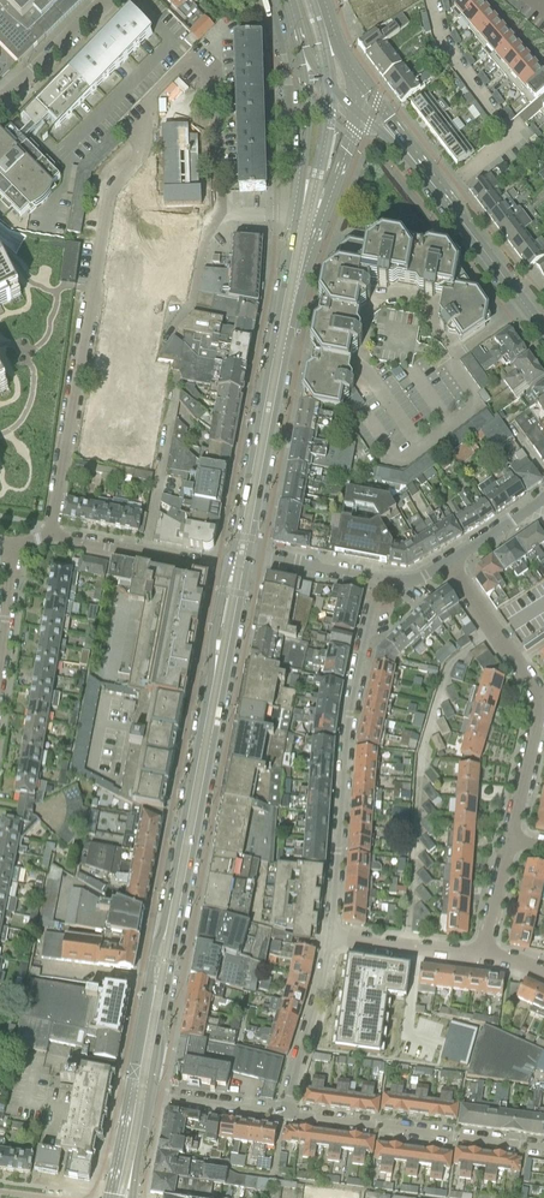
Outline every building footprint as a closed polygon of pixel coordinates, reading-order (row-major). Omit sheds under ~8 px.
[(18,64),(46,37),(46,36),(53,29),(39,15),(54,0),(0,0),(0,45),(18,64)] [(171,5),(178,12),(186,21),(197,10),(192,5),(187,0),(165,0),(171,5)] [(228,10),(230,12),(239,2),(239,0),(222,0),(220,2),(223,4),(228,10)] [(450,11),(452,13),(459,21),(461,19),(462,18),(480,3),(481,2),(479,0),(463,0),(462,1),(455,6),(451,10),(450,11)] [(481,2),(480,3),(462,18),(461,19),(468,27),(470,26),(487,11),(488,10),(481,2)] [(228,10),(223,4),(218,10),(224,15),(226,13),(228,10)] [(488,10),(487,11),(470,26),(468,27),(467,29),(475,38),(478,36),(495,20),(496,20),(488,10)] [(130,11),(46,93),(69,116),(152,34),(151,34),(149,36),(128,14),(130,12),(130,11)] [(431,33),(426,14),(421,15),(425,34),(431,33)] [(359,44),(357,45),(358,46),(359,46),(359,47),(359,46),(364,53),(363,53),(364,53),(364,54),(365,54),(366,56),(382,78),(392,71),(401,64),(385,43),(400,32),(409,24),(402,15),(399,17),(392,22),(395,25),(381,36),(377,31),(375,32),(368,38),(367,38),(365,39),(365,40),(359,44)] [(503,29),(504,29),(496,20),(495,20),(478,36),(475,38),(474,39),(482,48),(486,45),(503,29)] [(196,27),(189,33),(190,34),(198,41),(204,35),(196,27)] [(504,29),(503,29),(486,45),(482,48),(480,49),(489,59),(494,54),(507,43),(512,39),(512,38),(504,29)] [(190,34),(184,41),(191,48),(198,41),(190,34)] [(235,39),(236,77),(262,76),(261,38),(234,38),(234,39),(235,39)] [(512,38),(512,39),(507,43),(494,54),(489,59),(497,68),(502,64),(503,63),(520,48),(512,38)] [(497,68),(505,78),(510,73),(528,58),(529,57),(520,48),(503,63),(502,64),(497,68)] [(434,54),(438,60),(443,57),(439,51),(434,54)] [(471,59),(467,53),(463,57),(466,62),(471,59)] [(529,57),(528,58),(510,73),(505,78),(513,87),(519,82),(536,67),(537,67),(529,57)] [(475,64),(471,59),(466,62),(470,67),(475,64)] [(393,73),(384,80),(394,94),(404,87),(404,88),(407,85),(409,85),(409,87),(415,83),(414,82),(402,66),(393,73)] [(536,67),(519,82),(513,87),(521,96),(522,96),(527,92),(543,77),(543,75),(537,67),(536,67)] [(404,87),(394,94),(401,104),(419,90),(420,91),(425,87),(424,86),(430,82),(430,80),(435,76),(430,70),(414,82),(415,83),(409,87),(409,85),(407,85),(404,88),(404,87)] [(477,77),(481,82),(485,78),(482,73),(477,77)] [(236,77),(237,115),(264,114),(262,76),(236,77)] [(527,92),(522,96),(530,105),(543,93),(543,77),(527,92)] [(485,78),(481,82),(485,87),(489,83),(485,78)] [(46,93),(21,119),(23,118),(31,125),(19,137),(11,128),(0,139),(0,197),(20,217),(33,205),(36,209),(39,207),(42,205),(44,202),(47,200),(49,197),(51,194),(47,191),(60,178),(24,142),(48,118),(57,127),(55,129),(56,129),(69,116),(46,93)] [(492,96),(495,101),(500,98),(496,93),(492,96)] [(411,108),(418,117),(436,104),(429,94),(411,108)] [(500,98),(495,101),(499,107),(504,103),(500,98)] [(436,104),(418,117),(426,127),(444,113),(448,110),(441,100),(436,104)] [(470,105),(474,110),(478,107),(475,102),(470,105)] [(474,110),(478,116),(482,112),(478,107),(474,110)] [(503,111),(506,117),(511,113),(507,108),(503,111)] [(482,112),(478,116),(482,121),(486,118),(482,112)] [(426,127),(433,137),(451,123),(444,113),(426,127)] [(237,115),(238,154),(265,153),(264,114),(237,115)] [(433,137),(441,147),(459,133),(451,123),(433,137)] [(496,132),(491,124),(486,127),(492,135),(496,132)] [(529,129),(533,134),(537,131),(533,126),(529,129)] [(164,192),(164,206),(202,204),(201,190),(198,191),(197,137),(187,137),(187,128),(163,129),(165,192),(164,192)] [(122,142),(111,131),(106,136),(117,147),(122,142)] [(537,131),(533,134),(537,139),(541,136),(537,131)] [(441,147),(448,156),(466,143),(459,133),(441,147)] [(117,147),(106,136),(101,141),(112,152),(117,147)] [(534,137),(529,141),(533,146),(534,148),(540,144),(534,137)] [(112,152),(101,141),(95,146),(107,158),(112,152)] [(466,143),(448,156),(456,166),(474,152),(466,143)] [(107,158),(95,146),(90,151),(102,163),(107,158)] [(102,163),(90,151),(85,156),(97,168),(102,163)] [(265,153),(238,154),(240,192),(239,192),(266,191),(265,153)] [(97,168),(85,156),(79,162),(91,173),(97,168)] [(91,173),(79,162),(75,180),(90,182),(91,173)] [(503,164),(497,169),(499,171),(500,172),(502,175),(508,170),(505,167),(503,164)] [(478,183),(468,190),(478,204),(494,192),(500,188),(499,187),(498,185),(495,181),(490,174),(484,178),(483,179),(478,183)] [(88,190),(90,182),(75,180),(74,187),(88,190)] [(88,190),(74,187),(73,194),(87,197),(88,190)] [(518,197),(513,191),(506,195),(510,200),(511,202),(518,197)] [(506,195),(500,200),(494,192),(478,204),(488,217),(510,200),(506,195)] [(87,197),(73,194),(72,202),(86,204),(87,197)] [(504,205),(488,217),(498,230),(513,219),(514,218),(522,212),(522,211),(520,209),(518,208),(517,209),(511,202),(510,200),(504,205)] [(86,204),(72,202),(70,209),(84,211),(86,204)] [(83,219),(84,211),(70,209),(69,216),(83,219)] [(530,227),(532,225),(522,212),(514,218),(498,230),(508,243),(524,231),(530,227)] [(82,226),(83,219),(69,216),(68,223),(82,226)] [(532,225),(530,227),(533,232),(540,227),(536,222),(532,225)] [(82,226),(68,223),(66,231),(80,233),(82,226)] [(508,243),(518,256),(534,244),(524,231),(508,243)] [(362,270),(360,281),(364,282),(371,283),(377,284),(377,285),(379,288),(387,289),(389,288),(393,288),(397,284),(407,286),(414,245),(407,244),(405,245),(401,240),(381,236),(375,240),(366,246),(362,270)] [(203,270),(198,294),(258,304),(263,240),(233,238),(230,272),(203,270)] [(518,256),(528,269),(534,265),(543,257),(543,243),(541,238),(534,244),(518,256)] [(50,241),(49,246),(65,248),(61,281),(75,283),(80,246),(50,241)] [(338,254),(336,264),(337,265),(362,270),(366,246),(365,244),(355,243),(349,242),(339,248),(338,254)] [(414,245),(407,286),(416,287),(419,292),(423,293),(423,294),(424,296),(433,297),(435,296),(435,295),(442,297),(443,290),(444,286),(457,288),(460,273),(460,271),(461,266),(458,261),(451,252),(449,249),(428,245),(423,248),(421,246),(414,245)] [(11,300),(8,295),(18,291),(19,291),(19,290),(13,279),(3,258),(2,259),(0,260),(0,306),(11,300)] [(535,266),(543,276),(543,277),(543,276),(543,260),(535,266)] [(322,276),(319,297),(322,302),(320,304),(319,311),(359,319),(361,310),(366,306),(367,302),(368,303),(370,301),(371,293),(370,291),(371,284),(371,283),(364,282),(360,281),(362,270),(337,265),(336,264),(335,267),(328,272),(322,276)] [(442,297),(438,320),(440,323),(439,323),(439,326),(444,333),(446,333),(448,336),(454,336),(461,345),(485,328),(487,315),(489,309),(477,292),(471,291),(471,288),(461,274),(460,273),(457,288),(444,286),(443,290),(442,297)] [(196,307),(193,314),(228,320),(254,325),(258,305),(258,304),(198,294),(196,307)] [(370,349),(368,349),(369,351),(369,353),(369,354),(371,357),(371,358),(373,360),(382,362),(400,365),(402,365),(403,365),(403,366),(411,367),(412,365),(413,356),(416,342),(418,333),(420,320),(421,316),(416,315),(411,314),(408,309),(399,308),(395,307),(391,309),(390,310),(382,309),(380,310),(373,315),(371,316),(370,324),(375,319),(373,331),(370,349)] [(303,395),(302,403),(342,411),(344,401),(349,398),(350,394),(351,394),(352,393),(353,390),(354,384),(353,383),(353,378),(349,374),(349,373),(349,371),(351,365),(351,364),(352,357),(352,356),(358,352),(358,348),(359,348),(361,347),(363,339),(361,337),(362,333),(358,328),(359,319),(319,311),(318,318),(319,320),(314,324),(310,343),(314,348),(311,350),(310,358),(309,363),(311,366),(305,369),(302,389),(305,394),(303,395)] [(177,331),(183,332),(219,339),(221,329),(223,322),(192,316),(177,331)] [(221,329),(219,339),(233,341),(234,338),(251,341),(254,325),(228,320),(226,330),(221,329)] [(472,353),(471,353),(475,359),(479,365),(481,367),(518,340),(510,329),(509,329),(494,340),(498,346),(491,351),(489,353),(484,356),(479,348),(472,353)] [(219,339),(183,332),(184,341),(183,344),(197,360),(218,364),(246,369),(251,341),(234,338),(233,341),(219,339)] [(156,362),(172,364),(167,397),(169,389),(172,389),(182,386),(195,401),(201,397),(194,390),(195,386),(187,385),(188,383),(210,387),(242,393),(246,369),(218,364),(196,360),(183,344),(173,336),(157,361),(156,362)] [(518,340),(481,367),(483,371),(485,372),(495,365),(497,364),(502,360),(505,365),(508,365),(526,352),(518,340)] [(459,362),(463,368),(475,359),(471,353),(459,362)] [(503,380),(507,387),(534,368),(532,365),(534,363),(528,355),(512,366),(516,371),(503,380)] [(463,368),(467,373),(479,365),(475,359),(463,368)] [(483,371),(481,367),(479,365),(467,373),(472,379),(483,371)] [(406,378),(399,368),(391,374),(398,384),(406,378)] [(507,387),(517,400),(524,395),(524,393),(543,378),(543,377),(538,369),(536,370),(534,368),(507,387)] [(488,377),(485,372),(483,371),(472,379),(476,385),(488,377)] [(493,384),(488,377),(476,385),(481,392),(483,390),(493,384)] [(520,400),(529,412),(543,401),(543,383),(520,400)] [(210,387),(209,394),(219,396),(217,405),(239,409),(242,393),(210,387)] [(481,392),(477,395),(484,404),(490,400),(483,390),(481,392)] [(181,393),(179,402),(184,410),(191,418),(195,423),(197,423),(202,425),(212,432),(234,436),(236,424),(214,420),(211,419),(207,414),(181,393)] [(357,394),(345,403),(352,413),(364,404),(357,394)] [(514,422),(524,436),(543,422),(543,401),(529,412),(514,422)] [(298,418),(337,425),(338,418),(321,415),(322,407),(302,404),(300,403),(300,406),(298,407),(298,410),(299,412),(298,418)] [(210,411),(207,414),(211,419),(214,420),(236,424),(237,418),(239,409),(217,405),(216,412),(210,411)] [(487,409),(481,413),(489,425),(496,420),(487,409)] [(481,413),(474,418),(483,430),(489,425),(481,413)] [(496,421),(481,432),(495,450),(511,438),(506,429),(500,421),(497,416),(494,418),(496,421)] [(295,425),(295,429),(295,431),(295,433),(317,436),(318,430),(335,433),(337,425),(298,418),(297,425),(295,425)] [(474,418),(468,423),(477,434),(483,430),(474,418)] [(175,421),(172,439),(184,450),(187,433),(187,430),(176,419),(175,421)] [(524,436),(533,448),(543,440),(543,422),(524,436)] [(468,423),(462,428),(471,439),(477,434),(468,423)] [(462,428),(456,432),(464,444),(471,439),(462,428)] [(210,445),(231,451),(234,436),(212,432),(210,444),(210,445)] [(456,432),(449,437),(458,449),(464,444),(456,432)] [(294,440),(292,447),(352,459),(355,444),(317,437),(317,436),(295,433),(295,434),(293,436),(293,438),(294,440)] [(449,437),(443,442),(452,453),(458,449),(449,437)] [(208,478),(225,481),(227,469),(198,464),(183,452),(184,450),(172,439),(166,475),(167,475),(170,472),(171,471),(177,472),(183,473),(188,474),(197,476),(208,478)] [(541,460),(543,457),(543,440),(533,448),(541,460)] [(443,442),(437,446),(446,458),(452,453),(443,442)] [(198,464),(227,469),(230,456),(231,451),(210,445),(210,444),(208,452),(200,450),(198,464)] [(466,444),(452,455),(456,461),(465,455),(471,450),(466,444)] [(437,446),(431,451),(440,463),(446,458),(437,446)] [(290,460),(289,465),(310,469),(310,466),(350,473),(352,459),(292,447),(291,455),(290,455),(289,458),(290,460)] [(431,451),(425,456),(433,467),(440,463),(431,451)] [(425,456),(418,460),(427,472),(433,467),(425,456)] [(510,468),(527,492),(542,481),(526,459),(520,464),(518,462),(510,468)] [(418,460),(412,465),(421,477),(427,472),(418,460)] [(74,463),(72,472),(87,474),(89,465),(74,463)] [(288,472),(287,478),(320,484),(322,471),(310,469),(289,465),(289,466),(288,467),(287,470),(288,472)] [(412,465),(406,470),(415,482),(421,477),(412,465)] [(373,481),(381,483),(383,469),(376,467),(375,469),(373,479),(373,481)] [(104,468),(103,474),(111,476),(112,470),(104,468)] [(124,476),(133,477),(134,470),(126,468),(124,476)] [(369,468),(367,480),(373,481),(373,479),(375,469),(369,468)] [(505,478),(497,483),(501,488),(499,489),(510,504),(524,494),(517,484),(513,479),(514,478),(506,468),(500,472),(505,478)] [(381,483),(388,484),(391,470),(383,469),(381,483)] [(432,469),(422,477),(425,483),(436,475),(432,469)] [(388,484),(396,486),(399,472),(391,470),(388,484)] [(399,472),(396,486),(406,488),(415,482),(406,470),(399,472)] [(133,477),(132,479),(152,483),(153,475),(134,471),(133,477)] [(197,476),(192,503),(221,508),(225,481),(208,478),(197,476)] [(421,477),(416,481),(421,487),(426,484),(425,483),(422,477),(421,477)] [(285,490),(284,491),(305,495),(306,489),(318,491),(320,484),(287,478),(286,484),(285,484),(284,488),(285,490)] [(510,504),(499,489),(492,479),(478,489),(496,514),(510,504)] [(413,486),(407,490),(411,498),(417,493),(413,486)] [(337,544),(335,555),(386,564),(390,541),(383,528),(380,522),(387,518),(385,515),(397,508),(391,498),(347,490),(342,515),(342,516),(342,517),(340,530),(337,544)] [(283,498),(282,504),(301,508),(302,508),(326,512),(327,506),(317,505),(316,504),(304,502),(305,495),(284,491),(284,493),(283,493),(282,496),(283,498)] [(464,492),(458,496),(468,510),(478,526),(494,516),(482,500),(474,506),(470,501),(472,500),(466,491),(464,492)] [(162,496),(160,504),(171,510),(185,516),(218,522),(221,508),(192,503),(188,503),(176,499),(171,499),(171,498),(162,496)] [(97,506),(93,525),(108,528),(113,502),(98,499),(97,506)] [(113,502),(108,528),(123,531),(126,511),(128,502),(113,499),(113,502)] [(398,499),(394,501),(399,509),(403,507),(398,499)] [(66,500),(63,519),(70,521),(79,522),(82,503),(66,500)] [(82,503),(79,522),(93,525),(97,506),(82,503)] [(454,503),(448,506),(454,518),(455,517),(459,524),(464,534),(478,526),(468,510),(460,514),(454,503)] [(280,504),(278,518),(312,524),(313,518),(300,515),(301,508),(282,504),(280,504)] [(400,515),(397,508),(385,515),(387,518),(389,521),(400,515)] [(430,509),(424,512),(427,518),(433,514),(430,509)] [(171,510),(166,517),(183,527),(216,533),(218,522),(185,516),(171,510)] [(126,511),(123,531),(138,534),(142,514),(126,511)] [(440,511),(433,514),(434,515),(450,543),(462,536),(456,526),(452,518),(446,522),(440,511)] [(163,516),(159,512),(153,542),(203,551),(203,550),(204,551),(205,552),(207,552),(208,552),(209,552),(210,551),(211,551),(212,550),(213,549),(213,548),(214,547),(214,545),(214,544),(213,543),(214,543),(216,533),(183,527),(163,516)] [(333,514),(330,528),(332,528),(340,530),(342,517),(342,516),(342,515),(333,514)] [(424,524),(423,524),(438,550),(450,543),(434,515),(433,514),(427,518),(429,521),(424,524)] [(278,518),(275,531),(329,542),(332,528),(330,528),(312,524),(278,518)] [(387,518),(380,522),(383,528),(390,524),(389,521),(387,518)] [(422,522),(410,529),(416,540),(414,541),(424,558),(438,550),(423,524),(422,522)] [(543,537),(537,527),(527,534),(543,558),(543,537)] [(329,542),(337,544),(340,530),(332,528),(329,542)] [(275,544),(335,555),(337,544),(329,542),(275,531),(274,541),(275,544)] [(402,544),(401,545),(401,546),(412,565),(424,558),(414,541),(409,533),(403,536),(408,543),(403,546),(402,544)] [(517,541),(527,556),(528,559),(530,563),(536,559),(540,564),(543,561),(543,558),(527,534),(517,541)] [(515,542),(504,550),(523,575),(528,583),(533,580),(527,572),(528,572),(520,562),(526,558),(515,542)] [(401,546),(401,545),(400,544),(393,543),(389,564),(407,568),(412,565),(401,546)] [(504,550),(494,557),(505,573),(510,569),(518,579),(523,575),(504,550)] [(87,575),(90,560),(81,558),(79,572),(79,573),(87,575)] [(492,558),(482,565),(500,591),(505,588),(498,577),(503,573),(492,558)] [(136,564),(111,559),(109,571),(107,580),(132,585),(136,564)] [(98,561),(90,560),(87,575),(95,576),(98,561)] [(107,563),(98,561),(95,576),(98,577),(104,578),(107,563)] [(52,567),(49,585),(76,589),(79,573),(79,572),(63,569),(64,566),(53,564),(53,567),(52,567)] [(134,691),(140,693),(184,701),(208,577),(136,564),(129,602),(143,604),(127,690),(134,691)] [(478,568),(475,580),(487,596),(492,592),(498,601),(493,605),(497,610),(509,603),(505,598),(500,591),(482,565),(478,568)] [(267,576),(265,589),(284,592),(296,596),(296,597),(310,602),(313,584),(287,580),(269,576),(267,576)] [(96,584),(95,592),(101,593),(103,585),(96,584)] [(47,598),(47,600),(69,603),(75,604),(76,595),(76,594),(76,589),(49,585),(48,591),(46,598),(47,598)] [(330,595),(329,601),(358,607),(362,593),(333,588),(332,595),(330,595)] [(265,589),(256,633),(284,639),(299,642),(300,643),(301,643),(302,638),(304,631),(306,622),(308,615),(312,602),(310,602),(296,597),(296,596),(284,592),(265,589)] [(447,590),(435,598),(450,619),(451,620),(463,611),(447,590)] [(515,591),(505,598),(509,603),(519,596),(515,591)] [(95,592),(93,601),(99,602),(101,593),(95,592)] [(435,598),(424,606),(438,620),(438,621),(441,625),(450,619),(435,598)] [(46,608),(45,615),(70,619),(70,618),(73,603),(69,603),(47,600),(47,601),(46,601),(45,608),(46,608)] [(316,601),(313,611),(320,612),(323,603),(316,601)] [(335,609),(334,615),(355,620),(358,607),(329,601),(327,607),(335,609)] [(423,607),(414,616),(428,631),(432,634),(442,625),(441,625),(438,621),(438,620),(424,606),(423,607)] [(89,607),(86,621),(89,622),(96,623),(99,608),(89,607)] [(42,620),(40,629),(63,633),(68,634),(70,619),(45,615),(44,620),(42,620)] [(308,615),(306,622),(315,625),(317,618),(308,615)] [(355,620),(334,615),(333,621),(325,619),(323,626),(331,628),(331,629),(352,633),(355,620)] [(414,616),(404,625),(421,642),(422,644),(432,634),(428,631),(414,616)] [(89,622),(87,630),(94,632),(96,623),(89,622)] [(460,631),(465,638),(466,639),(467,639),(476,632),(471,624),(460,631)] [(404,625),(395,634),(409,649),(413,652),(413,653),(422,644),(421,642),(404,625)] [(40,629),(39,638),(40,639),(39,645),(60,648),(65,649),(66,643),(61,642),(62,635),(62,633),(63,633),(40,629)] [(304,631),(302,638),(304,639),(329,645),(337,647),(349,649),(352,635),(340,633),(332,631),(331,637),(318,634),(318,635),(315,634),(308,632),(306,632),(304,631)] [(256,633),(253,649),(257,650),(258,649),(269,651),(268,654),(287,658),(299,661),(296,671),(301,672),(304,663),(305,658),(307,650),(308,645),(300,643),(301,643),(300,643),(299,642),(284,639),(256,633)] [(395,634),(385,644),(400,658),(401,659),(406,654),(405,654),(409,649),(395,634)] [(523,649),(527,653),(543,641),(543,634),(523,649)] [(466,639),(465,638),(456,644),(460,651),(471,644),(467,639),(466,639)] [(85,642),(83,652),(90,653),(92,644),(85,642)] [(377,652),(374,664),(394,668),(396,661),(400,658),(385,644),(377,652)] [(448,644),(446,646),(453,654),(456,651),(448,644)] [(38,651),(37,658),(37,659),(59,663),(60,654),(64,655),(64,654),(65,649),(60,648),(39,645),(38,651)] [(470,654),(475,661),(488,652),(485,648),(483,645),(473,651),(470,654)] [(446,646),(438,654),(445,662),(453,654),(446,646)] [(314,652),(313,658),(314,658),(314,659),(345,666),(346,666),(348,652),(336,650),(329,648),(327,654),(314,652)] [(280,668),(296,671),(299,661),(287,658),(268,654),(269,651),(258,649),(257,650),(253,649),(250,662),(280,668)] [(307,650),(305,658),(313,659),(313,658),(314,652),(307,650)] [(82,652),(79,666),(87,667),(90,653),(83,652),(82,652)] [(475,661),(480,667),(493,659),(488,652),(475,661)] [(445,662),(438,654),(433,659),(440,666),(445,662)] [(313,659),(312,665),(324,668),(322,675),(331,677),(342,680),(343,680),(346,666),(345,666),(314,659),(314,658),(313,658),(313,659)] [(36,667),(35,675),(55,678),(56,671),(57,671),(59,663),(37,659),(37,660),(36,660),(35,667),(36,667)] [(484,674),(480,689),(499,695),(504,679),(500,677),(501,671),(493,659),(480,667),(484,674)] [(249,669),(242,705),(292,714),(293,710),(295,699),(297,690),(299,677),(291,675),(288,690),(283,690),(285,676),(274,674),(276,667),(262,665),(250,662),(249,669)] [(374,663),(371,677),(397,682),(398,676),(393,675),(394,668),(374,664),(374,663)] [(451,680),(451,681),(462,684),(467,668),(456,664),(454,667),(451,673),(451,680)] [(428,667),(427,674),(437,676),(438,670),(428,667)] [(79,672),(78,682),(84,683),(86,673),(79,672)] [(32,679),(31,688),(53,692),(55,678),(35,675),(34,679),(32,679)] [(371,677),(368,690),(389,695),(390,688),(395,689),(397,682),(371,677)] [(301,678),(300,684),(320,687),(319,693),(340,696),(342,685),(341,685),(329,683),(301,678)] [(88,679),(86,691),(99,694),(100,687),(88,679)] [(415,679),(413,686),(420,688),(422,680),(415,679)] [(84,683),(78,682),(76,690),(83,691),(84,683)] [(105,693),(112,694),(113,687),(107,686),(106,687),(105,693)] [(413,686),(411,694),(419,695),(420,688),(413,686)] [(112,694),(119,696),(120,689),(113,687),(112,694)] [(450,702),(451,705),(453,704),(460,701),(453,687),(444,691),(450,702)] [(468,703),(475,705),(494,711),(499,695),(480,689),(473,687),(468,703)] [(31,698),(30,704),(50,707),(58,709),(61,693),(53,692),(31,688),(29,697),(31,698)] [(119,696),(125,697),(127,690),(120,689),(119,696)] [(134,691),(127,690),(125,697),(132,698),(134,691)] [(368,690),(366,704),(391,709),(392,703),(387,702),(389,695),(368,690)] [(86,691),(85,698),(98,701),(99,694),(86,691)] [(140,693),(134,691),(132,698),(139,699),(140,693)] [(121,793),(120,799),(122,800),(122,799),(133,805),(134,805),(143,810),(162,820),(162,819),(176,745),(178,734),(184,701),(140,693),(139,699),(134,726),(147,728),(145,736),(133,734),(132,738),(121,793)] [(304,696),(304,701),(317,704),(338,707),(340,696),(319,693),(318,698),(304,696)] [(85,698),(83,706),(96,708),(98,701),(85,698)] [(73,702),(72,711),(79,712),(80,703),(73,702)] [(450,702),(448,703),(453,713),(457,711),(453,704),(451,705),(450,702)] [(448,703),(439,707),(447,721),(455,717),(453,713),(448,703)] [(28,717),(27,718),(49,722),(50,713),(49,713),(50,707),(30,704),(29,710),(28,710),(27,717),(28,717)] [(293,710),(292,714),(293,715),(294,716),(302,717),(336,722),(338,707),(317,704),(316,712),(315,712),(303,710),(303,712),(293,710)] [(366,704),(363,717),(383,722),(384,715),(389,716),(391,709),(366,704)] [(242,705),(239,724),(287,734),(292,715),(292,714),(242,705)] [(409,705),(407,713),(415,714),(416,707),(409,705)] [(475,705),(470,721),(489,727),(494,711),(475,705)] [(83,706),(82,713),(95,715),(96,708),(83,706)] [(72,711),(69,726),(76,727),(79,712),(72,711)] [(82,713),(81,720),(94,722),(95,715),(82,713)] [(294,716),(293,723),(301,724),(302,717),(294,716)] [(302,717),(301,724),(309,726),(308,732),(322,734),(334,736),(336,722),(302,717)] [(363,717),(360,731),(385,736),(387,730),(388,730),(389,723),(383,722),(381,721),(363,717)] [(26,727),(25,734),(45,737),(55,738),(57,723),(49,722),(27,718),(27,720),(25,727),(26,727)] [(421,731),(424,721),(414,719),(411,729),(421,731)] [(443,719),(435,723),(442,737),(450,733),(443,719)] [(81,720),(79,727),(92,729),(94,722),(81,720)] [(470,721),(465,738),(485,744),(489,727),(470,721)] [(239,724),(231,763),(280,772),(281,769),(281,768),(287,734),(239,724)] [(79,727),(78,734),(91,736),(92,729),(79,727)] [(68,731),(66,741),(73,742),(74,732),(68,731)] [(385,736),(360,731),(357,744),(378,749),(379,742),(384,743),(385,736)] [(409,741),(411,735),(403,733),(402,739),(409,741)] [(23,739),(21,748),(43,752),(45,737),(25,734),(24,739),(23,739)] [(78,734),(77,741),(90,743),(91,736),(78,734)] [(288,734),(284,753),(290,754),(293,736),(288,734)] [(411,735),(409,741),(417,743),(419,738),(411,735)] [(438,735),(430,739),(437,753),(445,749),(438,735)] [(485,744),(465,738),(460,754),(479,760),(485,744)] [(312,747),(311,756),(332,758),(334,741),(303,739),(302,747),(312,747)] [(409,741),(402,739),(400,747),(407,749),(409,741)] [(73,742),(66,741),(65,750),(71,751),(73,742)] [(77,741),(75,748),(88,750),(90,743),(77,741)] [(415,751),(417,743),(409,741),(407,749),(415,751)] [(21,758),(20,763),(41,767),(45,767),(47,752),(43,752),(21,748),(20,757),(21,758)] [(75,748),(74,755),(87,757),(88,750),(75,748)] [(357,749),(356,763),(379,764),(379,759),(376,759),(377,751),(357,749)] [(74,755),(73,762),(86,764),(87,757),(74,755)] [(301,763),(301,769),(331,772),(332,758),(311,756),(311,764),(301,763)] [(73,762),(71,769),(84,771),(86,764),(73,762)] [(18,777),(18,778),(40,782),(41,773),(40,773),(41,767),(20,763),(19,770),(17,777),(18,777)] [(231,763),(224,800),(279,811),(279,809),(280,797),(282,778),(283,773),(280,772),(231,763)] [(356,763),(355,776),(375,777),(375,769),(379,770),(379,764),(356,763)] [(459,765),(458,782),(478,784),(479,767),(459,765)] [(281,769),(280,772),(283,773),(282,778),(289,778),(290,768),(284,768),(283,768),(281,768),(281,769)] [(71,769),(71,773),(85,780),(87,773),(84,771),(71,769)] [(310,777),(309,783),(330,785),(331,772),(301,769),(300,776),(310,777)] [(423,775),(434,787),(441,781),(430,769),(423,775)] [(355,776),(354,788),(377,790),(377,785),(374,785),(375,777),(355,776)] [(16,787),(15,794),(20,795),(19,803),(34,806),(38,805),(42,804),(43,793),(42,792),(43,783),(39,782),(40,782),(18,778),(18,780),(17,780),(16,787)] [(458,782),(456,799),(477,800),(478,784),(458,782)] [(299,788),(299,796),(329,799),(330,785),(309,783),(309,789),(299,788)] [(395,784),(394,791),(401,792),(410,793),(411,785),(395,784)] [(62,793),(65,801),(81,796),(76,786),(62,793)] [(422,791),(433,803),(439,798),(429,786),(422,791)] [(112,794),(120,799),(121,793),(113,788),(112,794)] [(354,788),(353,801),(373,803),(380,803),(381,790),(377,790),(354,788)] [(65,801),(67,808),(83,807),(81,796),(65,801)] [(307,805),(307,811),(328,813),(329,799),(299,796),(298,804),(307,805)] [(280,797),(279,809),(288,809),(289,797),(280,797)] [(456,799),(455,816),(475,817),(477,800),(456,799)] [(224,800),(214,855),(273,866),(274,866),(274,864),(273,864),(273,861),(279,811),(224,800)] [(353,801),(352,814),(375,816),(375,810),(372,810),(373,803),(353,801)] [(421,808),(431,820),(438,814),(428,802),(421,808)] [(0,832),(0,833),(0,834),(20,838),(22,839),(39,821),(36,818),(32,816),(34,806),(19,803),(17,814),(16,821),(3,819),(2,826),(1,826),(0,832)] [(128,818),(127,824),(160,831),(162,820),(143,810),(134,805),(133,805),(131,818),(128,818)] [(67,808),(66,816),(82,819),(83,807),(67,808)] [(393,809),(392,817),(409,818),(409,810),(393,809)] [(91,811),(87,835),(94,836),(99,812),(91,811)] [(297,817),(297,824),(327,826),(328,813),(307,811),(306,818),(297,817)] [(539,812),(535,829),(543,831),(543,814),(539,812)] [(352,814),(351,827),(371,828),(372,821),(375,821),(375,816),(352,814)] [(66,816),(64,824),(79,829),(82,819),(66,816)] [(455,816),(454,833),(474,834),(475,817),(455,816)] [(392,817),(392,824),(408,826),(409,818),(392,817)] [(420,825),(430,837),(437,831),(426,819),(420,825)] [(64,824),(60,830),(73,839),(79,829),(64,824)] [(126,827),(124,837),(133,839),(157,844),(160,831),(127,824),(126,827)] [(305,831),(305,838),(326,840),(327,826),(297,824),(296,830),(305,831)] [(351,827),(350,840),(373,842),(373,836),(371,836),(371,828),(351,827)] [(73,839),(60,830),(55,835),(65,848),(73,839)] [(474,834),(454,833),(448,832),(447,849),(453,849),(473,851),(474,834)] [(16,853),(17,853),(23,854),(23,853),(23,852),(25,852),(26,849),(21,848),(21,847),(22,840),(22,839),(20,838),(0,834),(0,835),(0,850),(16,853)] [(418,842),(429,854),(435,848),(425,836),(418,842)] [(82,857),(80,865),(96,870),(108,874),(110,875),(112,868),(124,870),(125,864),(153,870),(157,844),(133,839),(124,837),(123,843),(123,844),(122,850),(115,849),(113,849),(85,843),(83,851),(88,852),(87,859),(82,857)] [(295,844),(295,850),(325,853),(326,840),(305,838),(304,845),(295,844)] [(373,842),(350,840),(349,853),(369,855),(370,846),(373,847),(373,842)] [(407,847),(393,846),(392,855),(406,856),(407,847)] [(453,849),(451,866),(471,868),(473,851),(453,849)] [(14,868),(16,858),(17,856),(17,853),(16,853),(0,850),(0,865),(14,868)] [(294,850),(294,857),(304,858),(303,864),(312,865),(324,866),(325,853),(295,850),(294,850)] [(45,851),(43,858),(50,859),(51,856),(52,852),(51,852),(50,852),(45,851)] [(417,859),(427,871),(434,865),(424,853),(417,859)] [(214,855),(203,911),(224,915),(224,916),(265,929),(273,866),(214,855)] [(349,855),(348,869),(369,871),(381,872),(382,868),(378,864),(374,864),(375,857),(349,855)] [(50,859),(43,858),(42,867),(48,868),(50,859)] [(524,878),(543,883),(543,881),(543,865),(528,862),(524,878)] [(111,875),(150,882),(153,870),(125,864),(124,870),(112,868),(110,875),(111,875)] [(273,866),(265,929),(293,938),(293,941),(310,943),(312,931),(317,932),(317,931),(318,921),(318,918),(319,907),(321,894),(322,883),(323,870),(300,867),(274,864),(274,866),(273,866)] [(18,884),(21,869),(19,869),(14,868),(0,865),(0,881),(18,884)] [(451,866),(450,883),(470,885),(471,868),(451,866)] [(348,869),(347,883),(373,885),(373,878),(368,877),(369,871),(348,869)] [(423,869),(416,875),(425,887),(433,882),(423,869)] [(90,879),(87,885),(103,894),(120,901),(124,903),(124,904),(125,904),(125,906),(126,906),(127,905),(134,908),(134,909),(135,909),(135,908),(143,911),(143,912),(144,913),(150,882),(111,875),(110,875),(108,874),(96,870),(94,877),(109,881),(108,888),(107,888),(90,879)] [(78,873),(77,879),(87,885),(90,879),(78,873)] [(524,878),(520,895),(540,899),(543,883),(524,878)] [(37,879),(35,888),(42,889),(44,880),(37,879)] [(10,898),(15,899),(18,884),(0,881),(0,896),(10,898)] [(347,883),(346,897),(375,899),(376,892),(372,891),(373,885),(347,883)] [(444,883),(443,899),(449,900),(469,902),(470,885),(450,883),(444,883)] [(397,887),(390,886),(389,894),(397,895),(397,887)] [(414,893),(425,905),(432,899),(421,887),(414,893)] [(35,888),(34,897),(41,898),(42,889),(35,888)] [(72,889),(65,924),(104,931),(124,935),(139,938),(140,937),(138,936),(139,931),(140,931),(141,930),(140,930),(141,925),(142,925),(142,924),(144,913),(143,912),(143,911),(135,908),(135,909),(134,909),(134,908),(127,905),(126,906),(125,906),(125,904),(124,904),(124,903),(120,901),(118,909),(117,909),(117,908),(101,906),(102,902),(82,890),(72,889)] [(520,895),(517,911),(536,916),(540,899),(520,895)] [(11,913),(14,914),(17,899),(15,899),(10,898),(0,896),(0,911),(11,913)] [(346,897),(345,910),(370,912),(371,906),(375,906),(375,899),(346,897)] [(441,916),(447,917),(468,918),(469,902),(449,900),(443,899),(441,916)] [(413,909),(413,915),(417,915),(423,921),(424,921),(430,915),(420,903),(413,909)] [(388,906),(387,913),(395,914),(395,906),(388,906)] [(32,908),(30,917),(37,918),(39,909),(32,908)] [(371,912),(345,910),(344,924),(364,927),(365,918),(370,919),(371,912)] [(3,927),(5,918),(10,919),(11,913),(0,911),(0,927),(3,927)] [(197,943),(208,945),(216,946),(215,950),(260,965),(265,966),(270,939),(292,944),(293,938),(265,929),(224,916),(224,915),(203,911),(197,943)] [(517,911),(513,928),(533,932),(536,916),(517,911)] [(395,914),(387,913),(387,921),(394,922),(395,914)] [(412,932),(412,933),(421,934),(421,922),(423,921),(417,915),(413,915),(412,932)] [(30,917),(28,926),(35,927),(37,918),(30,917)] [(468,918),(447,917),(446,934),(466,935),(468,918)] [(40,920),(39,927),(58,930),(59,924),(40,920)] [(533,932),(513,928),(509,944),(529,949),(533,932)] [(45,933),(42,958),(47,959),(58,961),(60,961),(119,968),(131,970),(134,968),(139,938),(124,935),(103,931),(102,940),(49,934),(46,934),(45,933)] [(26,938),(24,947),(31,949),(33,940),(26,938)] [(197,943),(191,976),(225,986),(255,994),(260,965),(215,950),(216,946),(208,945),(197,943)] [(292,959),(292,961),(312,965),(315,951),(295,947),(274,943),(273,943),(272,944),(271,945),(269,957),(276,958),(277,956),(292,959)] [(24,947),(22,956),(29,957),(29,958),(31,949),(24,947)] [(275,965),(276,958),(269,957),(268,964),(275,965)] [(348,958),(335,1048),(380,1054),(388,996),(406,999),(410,967),(379,962),(378,965),(370,964),(370,961),(364,960),(348,958)] [(292,961),(289,976),(309,980),(309,979),(312,965),(292,961)] [(20,963),(19,968),(21,971),(26,972),(28,964),(20,963)] [(434,995),(435,988),(438,968),(421,966),(417,993),(434,995)] [(29,975),(39,977),(40,970),(31,968),(29,975)] [(435,988),(452,991),(454,970),(438,968),(435,988)] [(452,991),(469,993),(471,972),(454,970),(452,991)] [(469,993),(485,995),(488,974),(471,972),(469,993)] [(488,974),(485,995),(502,997),(505,977),(488,974)] [(191,976),(188,993),(211,998),(219,999),(223,1000),(225,986),(191,976)] [(289,977),(286,988),(306,993),(309,980),(289,976),(289,977)] [(29,979),(21,1017),(121,1037),(120,1036),(122,1028),(122,1027),(123,1019),(124,1019),(124,1018),(125,1010),(126,1010),(126,1009),(125,1009),(127,1001),(128,1001),(130,989),(100,985),(100,986),(103,987),(102,993),(29,979)] [(532,1006),(540,987),(524,980),(522,986),(509,984),(507,1000),(516,1001),(516,999),(532,1006)] [(261,982),(259,989),(268,991),(270,984),(261,982)] [(529,1012),(543,1019),(543,989),(540,987),(532,1006),(529,1012)] [(286,988),(283,1001),(302,1006),(306,993),(286,988)] [(188,993),(185,1007),(209,1011),(211,998),(188,993)] [(269,1007),(268,1010),(276,1013),(277,1013),(295,1019),(296,1019),(298,1015),(300,1014),(302,1006),(283,1001),(281,1000),(280,1000),(280,1001),(272,999),(269,1007)] [(185,1007),(183,1020),(184,1021),(217,1027),(218,1022),(207,1020),(209,1011),(185,1007)] [(439,1014),(448,1016),(450,1010),(441,1008),(439,1014)] [(450,1010),(448,1016),(457,1018),(458,1012),(450,1010)] [(276,1013),(273,1025),(274,1025),(293,1031),(293,1030),(295,1030),(296,1025),(295,1024),(296,1019),(276,1013)] [(20,1027),(16,1047),(36,1051),(47,1053),(48,1049),(49,1041),(75,1047),(83,1048),(82,1055),(82,1056),(105,1060),(116,1062),(121,1037),(89,1031),(72,1028),(32,1019),(21,1017),(21,1019),(20,1027)] [(234,1018),(231,1027),(238,1029),(241,1020),(234,1018)] [(181,1027),(180,1036),(187,1037),(204,1040),(234,1046),(235,1046),(236,1040),(238,1033),(217,1028),(217,1027),(184,1021),(183,1027),(181,1027)] [(451,1022),(440,1060),(467,1067),(478,1029),(451,1022)] [(246,1026),(245,1030),(255,1033),(262,1035),(270,1037),(289,1043),(290,1038),(292,1038),(294,1034),(293,1032),(293,1031),(274,1025),(273,1025),(271,1031),(264,1029),(263,1031),(246,1026)] [(466,1076),(528,1085),(534,1072),(543,1052),(494,1029),(485,1026),(481,1033),(478,1033),(466,1076)] [(9,1027),(7,1036),(14,1037),(16,1028),(9,1027)] [(507,1027),(505,1032),(518,1037),(520,1033),(507,1027)] [(255,1035),(254,1038),(261,1040),(260,1042),(267,1044),(265,1049),(275,1052),(287,1056),(289,1049),(287,1048),(289,1043),(270,1037),(262,1035),(255,1033),(255,1034),(255,1035)] [(527,1035),(524,1041),(533,1044),(536,1038),(527,1035)] [(7,1036),(6,1044),(13,1046),(14,1037),(7,1036)] [(204,1040),(180,1036),(180,1037),(187,1038),(182,1070),(183,1068),(184,1069),(182,1080),(190,1081),(189,1085),(200,1087),(200,1083),(212,1085),(211,1091),(215,1092),(216,1090),(226,1092),(230,1071),(264,1080),(262,1090),(274,1093),(283,1058),(237,1046),(236,1046),(204,1040)] [(535,1045),(543,1049),(543,1042),(538,1040),(535,1045)] [(543,1052),(534,1072),(543,1076),(543,1052)] [(4,1057),(2,1065),(9,1067),(10,1058),(4,1057)] [(390,1064),(389,1071),(399,1073),(400,1066),(390,1064)] [(0,1074),(7,1075),(7,1074),(9,1067),(2,1065),(0,1074)] [(57,1143),(55,1153),(69,1155),(93,1159),(97,1138),(101,1139),(114,1074),(102,1072),(82,1068),(81,1075),(62,1071),(60,1080),(79,1084),(70,1132),(65,1131),(63,1144),(57,1143)] [(441,1071),(440,1079),(449,1080),(450,1072),(441,1071)] [(450,1072),(449,1080),(456,1080),(457,1073),(450,1072)] [(302,1104),(315,1106),(318,1078),(313,1077),(311,1090),(304,1089),(302,1104)] [(315,1106),(328,1108),(330,1091),(323,1090),(325,1078),(318,1078),(315,1106)] [(330,1091),(328,1108),(340,1109),(344,1080),(338,1080),(337,1084),(337,1086),(336,1092),(330,1091)] [(340,1109),(352,1111),(354,1095),(348,1094),(350,1081),(344,1080),(340,1109)] [(383,1098),(382,1110),(394,1112),(398,1084),(398,1083),(392,1082),(390,1095),(384,1094),(383,1098)] [(476,1090),(471,1126),(484,1128),(488,1103),(481,1102),(484,1082),(478,1082),(477,1085),(477,1090),(476,1090)] [(352,1111),(365,1113),(369,1084),(363,1083),(361,1096),(354,1095),(352,1111)] [(398,1084),(394,1112),(407,1113),(409,1098),(402,1097),(402,1096),(404,1083),(398,1083),(398,1084)] [(369,1084),(365,1113),(378,1114),(380,1098),(373,1097),(375,1084),(369,1084)] [(460,1113),(459,1125),(471,1126),(476,1090),(477,1090),(477,1085),(471,1084),(470,1089),(468,1107),(461,1106),(460,1113)] [(488,1103),(484,1128),(497,1130),(502,1088),(503,1085),(497,1084),(494,1104),(488,1103)] [(409,1098),(407,1113),(419,1115),(423,1087),(423,1086),(417,1085),(415,1098),(415,1099),(409,1098)] [(423,1087),(419,1115),(431,1116),(433,1101),(427,1100),(427,1099),(429,1087),(423,1086),(423,1087)] [(433,1101),(431,1116),(444,1118),(447,1091),(448,1089),(441,1088),(439,1101),(439,1102),(433,1101)] [(502,1088),(497,1130),(508,1131),(511,1113),(505,1112),(506,1106),(506,1105),(509,1089),(502,1088)] [(447,1091),(444,1118),(456,1120),(458,1108),(458,1104),(452,1104),(452,1103),(453,1090),(448,1089),(447,1091)] [(530,1134),(542,1136),(543,1119),(543,1110),(539,1109),(541,1100),(541,1098),(542,1091),(535,1091),(534,1103),(530,1134)] [(511,1113),(508,1131),(530,1134),(534,1103),(529,1102),(528,1102),(526,1115),(519,1114),(514,1113),(512,1113),(511,1113)] [(166,1112),(163,1125),(185,1128),(207,1132),(209,1117),(169,1110),(166,1112)] [(207,1132),(205,1142),(216,1144),(220,1119),(209,1117),(207,1132)] [(217,1151),(217,1152),(220,1153),(224,1153),(226,1141),(234,1142),(237,1121),(222,1119),(217,1151)] [(240,1142),(247,1143),(250,1123),(237,1121),(234,1142),(232,1154),(238,1155),(240,1142)] [(11,1129),(21,1131),(23,1124),(12,1122),(11,1129)] [(251,1157),(258,1158),(263,1125),(250,1123),(247,1143),(253,1144),(251,1157)] [(23,1124),(21,1131),(30,1133),(31,1125),(23,1124)] [(161,1137),(195,1144),(197,1137),(184,1135),(185,1128),(163,1125),(161,1137)] [(263,1125),(258,1158),(264,1159),(266,1146),(274,1147),(277,1127),(263,1125)] [(282,1140),(281,1149),(284,1149),(284,1148),(284,1147),(285,1143),(297,1145),(300,1128),(289,1126),(289,1129),(283,1128),(282,1140)] [(300,1128),(297,1145),(301,1145),(303,1145),(304,1145),(302,1158),(308,1159),(312,1129),(300,1128)] [(316,1147),(322,1148),(324,1131),(312,1129),(308,1159),(314,1159),(316,1147)] [(326,1161),(333,1162),(337,1133),(324,1131),(322,1148),(328,1149),(326,1161)] [(341,1150),(347,1151),(349,1134),(337,1133),(333,1162),(339,1163),(341,1150)] [(352,1164),(358,1165),(362,1136),(349,1134),(347,1151),(353,1152),(352,1164)] [(362,1136),(358,1165),(364,1166),(366,1153),(372,1154),(374,1138),(362,1136)] [(161,1137),(158,1151),(183,1154),(184,1149),(197,1151),(198,1144),(195,1144),(161,1137)] [(375,1155),(375,1160),(378,1160),(379,1160),(381,1161),(379,1173),(386,1174),(389,1145),(377,1143),(375,1155)] [(393,1162),(400,1163),(402,1147),(389,1145),(386,1174),(392,1175),(393,1162)] [(404,1176),(410,1177),(414,1148),(402,1147),(400,1163),(406,1164),(404,1176)] [(418,1166),(424,1166),(427,1150),(414,1148),(410,1177),(416,1178),(418,1166)] [(458,1178),(464,1179),(468,1150),(455,1148),(453,1165),(460,1166),(458,1178)] [(61,1166),(67,1167),(69,1155),(55,1153),(39,1149),(35,1171),(59,1176),(61,1166)] [(211,1150),(210,1158),(219,1160),(220,1153),(217,1152),(217,1151),(211,1150)] [(429,1180),(435,1180),(439,1151),(427,1150),(424,1166),(431,1167),(429,1180)] [(472,1167),(478,1168),(481,1152),(468,1150),(464,1179),(470,1180),(472,1167)] [(14,1171),(15,1171),(18,1153),(3,1151),(1,1169),(7,1170),(7,1171),(14,1172),(14,1171)] [(158,1151),(157,1160),(203,1169),(204,1167),(204,1164),(191,1162),(192,1156),(183,1155),(183,1154),(158,1151)] [(439,1151),(435,1180),(441,1181),(443,1169),(449,1170),(452,1153),(439,1151)] [(483,1182),(489,1182),(493,1153),(481,1152),(478,1168),(485,1169),(483,1182)] [(18,1153),(15,1171),(17,1171),(17,1172),(24,1173),(31,1173),(33,1155),(18,1153)] [(493,1153),(489,1182),(495,1183),(497,1171),(503,1172),(506,1155),(493,1153)] [(231,1154),(230,1165),(243,1167),(245,1156),(238,1155),(232,1154),(231,1154)] [(69,1155),(67,1167),(65,1177),(78,1180),(78,1179),(90,1181),(94,1160),(93,1159),(69,1155)] [(506,1155),(503,1172),(516,1173),(516,1177),(515,1178),(515,1180),(518,1180),(519,1171),(521,1159),(515,1159),(516,1156),(506,1155)] [(258,1158),(257,1169),(270,1171),(271,1160),(264,1159),(258,1158)] [(157,1160),(154,1175),(213,1183),(225,1185),(227,1170),(204,1167),(203,1169),(157,1160)] [(227,1170),(225,1185),(234,1186),(235,1174),(227,1170)] [(235,1174),(234,1186),(245,1187),(246,1177),(237,1175),(235,1174)] [(150,1194),(164,1195),(163,1197),(166,1197),(211,1197),(213,1183),(154,1175),(150,1194)] [(245,1187),(245,1189),(256,1190),(257,1178),(246,1177),(245,1187)] [(257,1178),(256,1190),(267,1192),(269,1180),(257,1178)] [(321,1187),(320,1194),(329,1196),(330,1188),(321,1187)]
